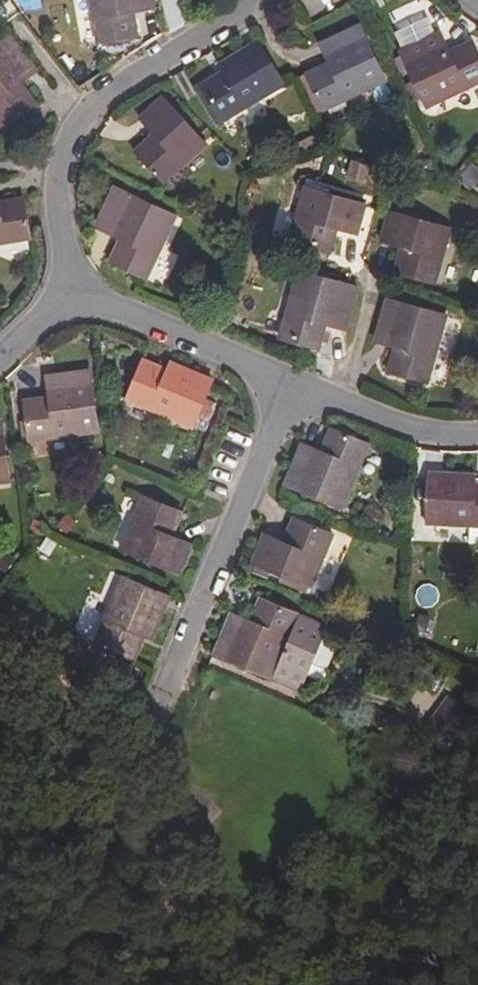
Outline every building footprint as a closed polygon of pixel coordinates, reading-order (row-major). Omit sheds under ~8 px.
[(95,50),(133,46),(132,27),(126,27),(125,18),(151,15),(149,0),(87,0),(95,50)] [(350,7),(316,24),(324,40),(357,23),(350,7)] [(362,33),(323,51),(333,75),(323,80),(322,73),(308,78),(325,117),(386,91),(362,33)] [(405,61),(426,114),(477,93),(477,65),(473,53),(461,57),(459,64),(449,68),(441,45),(405,61)] [(0,52),(0,131),(32,108),(25,97),(19,101),(14,92),(33,78),(9,46),(0,52)] [(211,86),(200,93),(221,129),(280,95),(256,51),(217,75),(222,86),(215,92),(211,86)] [(144,151),(135,157),(162,187),(202,154),(161,108),(138,126),(155,148),(148,154),(144,151)] [(347,178),(369,186),(376,167),(354,159),(347,178)] [(463,184),(474,196),(477,192),(477,178),(474,175),(463,184)] [(354,244),(363,215),(302,198),(285,249),(328,263),(335,248),(328,246),(330,238),(354,244)] [(141,286),(169,225),(117,201),(115,205),(108,202),(102,216),(108,218),(98,241),(123,252),(118,262),(112,259),(107,270),(141,286)] [(20,207),(7,208),(8,216),(0,216),(0,248),(27,244),(20,207)] [(91,238),(98,241),(108,218),(102,216),(91,238)] [(446,238),(388,221),(379,251),(404,257),(401,266),(395,264),(391,280),(429,291),(446,238)] [(341,338),(352,300),(295,283),(277,345),(315,357),(319,342),(314,341),(317,332),(341,338)] [(386,376),(424,390),(443,324),(385,308),(374,347),(399,356),(396,364),(389,363),(386,376)] [(189,438),(207,390),(164,373),(159,387),(137,375),(124,411),(189,438)] [(88,439),(82,379),(44,383),(45,408),(20,409),(23,447),(88,439)] [(334,521),(361,458),(326,444),(319,457),(325,460),(318,472),(294,462),(281,499),(334,521)] [(477,497),(477,484),(433,481),(429,530),(472,532),(477,533),(477,497)] [(174,525),(133,509),(114,559),(171,581),(181,557),(157,549),(160,541),(168,541),(174,525)] [(303,596),(324,546),(286,530),(279,556),(258,547),(249,575),(303,596)] [(114,593),(85,658),(126,675),(132,659),(128,657),(130,650),(140,653),(158,612),(114,593)] [(267,686),(291,626),(253,611),(247,625),(252,626),(248,634),(226,627),(211,665),(267,686)] [(320,637),(291,626),(267,686),(296,697),(320,637)]
